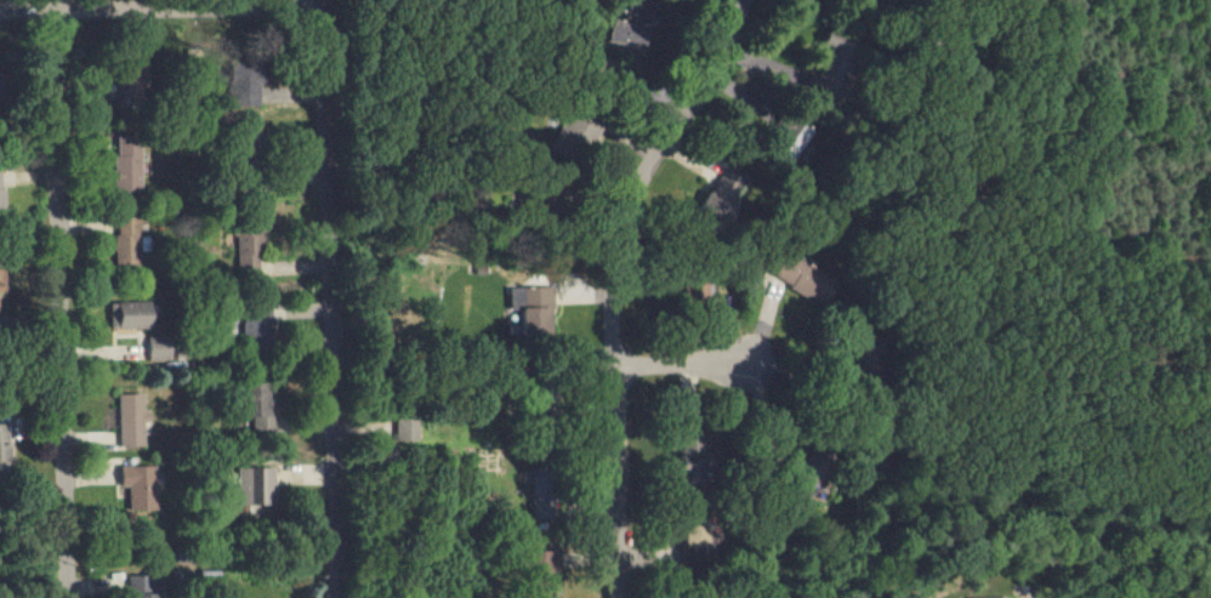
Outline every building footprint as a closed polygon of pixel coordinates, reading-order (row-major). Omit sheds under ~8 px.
[(625,10),(628,0),(656,0),(648,23),(641,21),(638,27),(646,28),(638,50),(606,40),(613,21),(629,25),(633,13),(625,10)] [(259,106),(257,64),(226,65),(228,107),(259,106)] [(817,131),(795,166),(764,147),(786,112),(817,131)] [(545,153),(579,166),(595,125),(560,113),(545,153)] [(269,132),(271,186),(246,187),(245,132),(269,132)] [(138,136),(113,136),(114,190),(139,189),(138,136)] [(751,181),(717,235),(694,221),(728,166),(751,181)] [(113,264),(137,265),(138,217),(115,217),(113,264)] [(259,270),(260,234),(237,233),(236,270),(259,270)] [(792,251),(842,281),(829,303),(778,274),(792,251)] [(552,335),(553,288),(509,287),(509,310),(520,310),(520,334),(552,335)] [(109,302),(110,329),(154,328),(153,301),(109,302)] [(149,360),(186,360),(185,337),(148,338),(149,360)] [(247,431),(269,431),(270,385),(249,384),(247,431)] [(120,447),(144,446),(144,422),(152,422),(152,411),(144,411),(144,394),(119,394),(120,447)] [(393,440),(417,440),(417,419),(393,418),(393,440)] [(9,424),(0,424),(0,479),(8,479),(9,424)] [(128,510),(156,510),(155,465),(121,466),(121,487),(128,487),(128,510)] [(562,466),(562,499),(557,499),(558,519),(535,519),(534,467),(562,466)] [(275,468),(238,467),(237,504),(274,505),(275,468)] [(158,577),(132,576),(131,597),(157,597),(158,577)]
